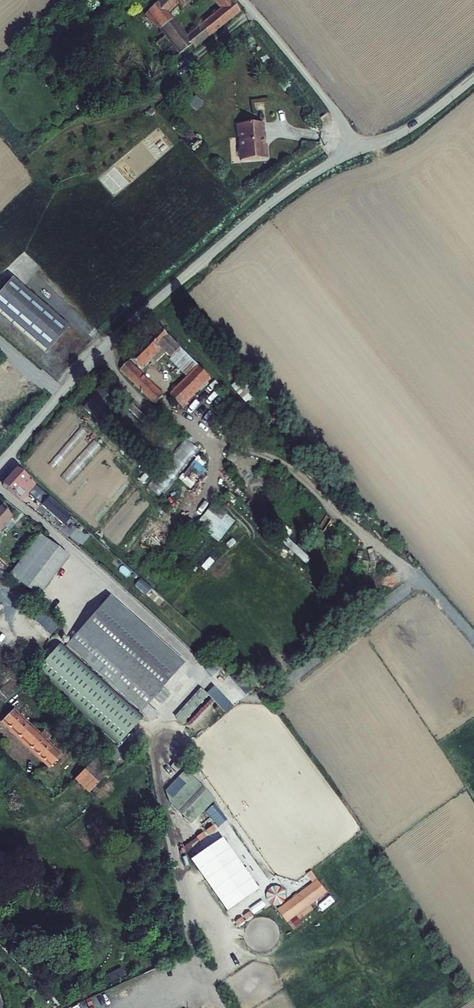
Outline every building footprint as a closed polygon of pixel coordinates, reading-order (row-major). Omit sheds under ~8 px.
[(165,9),(141,27),(174,71),(195,52),(198,56),(244,19),(226,0),(207,0),(224,18),(192,46),(171,19),(183,10),(187,15),(205,0),(174,0),(165,9)] [(264,139),(263,123),(237,125),(237,137),(239,137),(241,160),(267,158),(266,144),(263,145),(262,139),(264,139)] [(47,352),(69,327),(11,278),(0,291),(0,312),(47,352)] [(170,391),(186,407),(197,397),(191,391),(209,374),(162,328),(133,357),(141,366),(162,345),(189,372),(170,391)] [(129,361),(121,369),(155,402),(163,394),(129,361)] [(167,493),(195,447),(182,439),(153,484),(167,493)] [(1,482),(20,498),(28,489),(64,521),(71,513),(17,464),(1,482)] [(196,523),(217,542),(235,522),(214,503),(196,523)] [(13,519),(0,506),(0,533),(13,519)] [(41,535),(11,574),(40,596),(69,557),(41,535)] [(64,620),(136,688),(168,655),(94,587),(64,620)] [(30,618),(49,635),(58,626),(39,608),(30,618)] [(64,620),(58,627),(130,694),(136,688),(64,620)] [(58,627),(52,633),(124,700),(130,694),(58,627)] [(45,632),(20,659),(100,735),(126,708),(45,632)] [(201,688),(175,713),(188,726),(214,701),(201,688)] [(17,711),(6,722),(53,767),(63,757),(49,743),(53,739),(46,732),(44,734),(41,731),(39,733),(17,711)] [(111,774),(98,761),(78,780),(91,793),(111,774)] [(222,840),(191,862),(227,913),(258,891),(222,840)] [(319,882),(279,911),(288,924),(328,894),(319,882)] [(266,889),(269,908),(285,905),(281,886),(266,889)]
